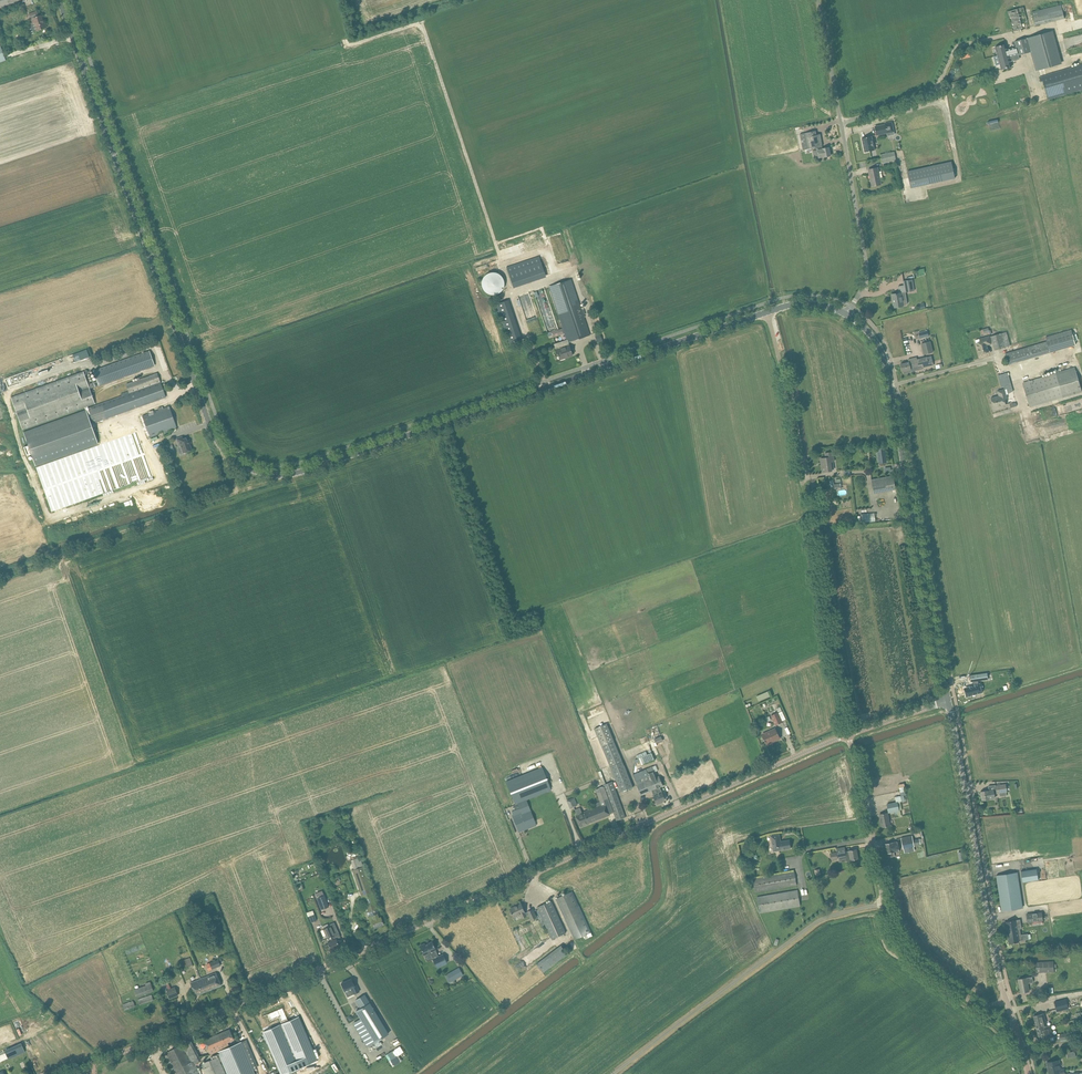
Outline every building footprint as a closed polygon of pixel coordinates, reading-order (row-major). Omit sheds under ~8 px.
[(18,3),(20,3),(21,7),(24,6),(23,2),(27,0),(0,0),(0,10),(18,3)] [(1061,5),(1031,11),(1034,25),(1064,19),(1061,5)] [(1029,27),(1023,7),(1007,12),(1012,32),(1029,27)] [(36,12),(29,15),(30,19),(32,24),(35,23),(37,31),(41,29),(46,28),(44,22),(43,23),(40,15),(38,16),(36,12)] [(1050,32),(1014,42),(1015,47),(1016,50),(1018,55),(1030,52),(1036,71),(1059,64),(1050,32)] [(997,56),(993,57),(996,66),(1000,65),(1001,69),(1005,68),(1007,68),(1011,66),(1010,62),(1014,60),(1013,58),(1018,57),(1018,55),(1016,50),(1015,47),(1006,49),(1005,44),(1001,45),(1000,45),(999,46),(995,47),(997,56)] [(970,57),(969,50),(958,53),(959,59),(970,57)] [(1040,77),(1041,82),(1043,81),(1048,99),(1054,98),(1081,89),(1081,66),(1081,65),(1047,75),(1042,76),(1042,77),(1040,77)] [(880,125),(875,126),(876,135),(887,133),(887,136),(894,134),(892,122),(885,123),(885,124),(880,125)] [(815,131),(800,134),(803,150),(816,147),(816,150),(822,149),(820,134),(816,135),(815,131)] [(871,136),(862,138),(865,152),(874,150),(871,136)] [(816,150),(813,151),(814,159),(830,156),(829,147),(822,149),(816,150)] [(896,160),(894,153),(881,155),(882,163),(896,160)] [(918,169),(907,172),(910,186),(921,183),(921,186),(955,178),(952,162),(918,169)] [(872,186),(881,184),(878,168),(868,170),(872,186)] [(539,257),(505,266),(511,287),(544,278),(539,257)] [(503,290),(497,270),(480,276),(486,295),(503,290)] [(570,279),(548,286),(566,340),(567,342),(568,342),(589,335),(583,315),(585,314),(584,309),(581,310),(570,279)] [(912,280),(904,281),(904,285),(905,289),(905,292),(914,291),(912,280)] [(897,293),(891,294),(892,300),(894,300),(895,307),(900,306),(903,306),(906,305),(907,304),(907,300),(906,300),(904,292),(905,292),(905,289),(899,290),(900,293),(897,293)] [(496,303),(504,331),(508,330),(511,340),(519,338),(508,299),(496,303)] [(927,320),(915,323),(917,328),(928,326),(927,320)] [(927,330),(919,332),(920,338),(929,336),(927,330)] [(1006,332),(991,337),(994,350),(1005,347),(1010,345),(1006,332)] [(981,339),(975,340),(976,343),(979,354),(980,354),(981,355),(984,354),(984,353),(989,352),(987,345),(991,344),(989,336),(981,339)] [(564,342),(555,346),(558,354),(559,360),(566,357),(566,356),(572,354),(570,349),(569,345),(568,342),(567,342),(566,340),(563,341),(564,342)] [(931,341),(921,343),(923,355),(933,353),(931,341)] [(1020,349),(1005,353),(1008,364),(1023,360),(1020,349)] [(83,371),(11,397),(22,430),(84,408),(85,408),(85,410),(90,422),(92,421),(93,423),(160,399),(166,397),(160,382),(157,373),(126,384),(129,391),(130,393),(122,396),(88,408),(88,406),(95,404),(90,389),(99,385),(149,368),(154,366),(149,351),(144,353),(94,371),(97,381),(88,384),(83,371)] [(909,362),(900,364),(902,371),(903,371),(904,374),(911,372),(916,371),(915,368),(919,367),(922,367),(922,368),(929,366),(933,365),(931,356),(925,357),(917,359),(917,357),(908,359),(909,362)] [(1056,373),(1023,383),(1030,407),(1063,397),(1081,392),(1081,391),(1075,367),(1056,373)] [(1008,373),(997,375),(999,379),(1001,386),(1001,387),(1001,388),(1004,387),(1011,385),(1009,376),(1008,373)] [(999,396),(991,398),(993,408),(999,406),(1006,404),(1004,399),(1007,399),(1006,395),(1013,391),(1011,385),(1004,387),(1005,389),(998,391),(999,396)] [(159,410),(136,418),(143,439),(176,427),(169,407),(163,409),(162,407),(158,408),(159,410)] [(85,410),(23,432),(28,445),(24,447),(27,455),(31,454),(35,466),(61,457),(88,447),(98,443),(97,440),(90,422),(85,410)] [(137,432),(36,468),(52,512),(153,476),(137,432)] [(177,439),(179,446),(180,445),(183,453),(192,450),(190,444),(191,444),(189,439),(187,440),(186,438),(183,439),(182,437),(177,439)] [(885,447),(878,448),(880,461),(888,460),(885,447)] [(826,458),(820,458),(823,472),(832,471),(831,462),(834,461),(833,452),(831,452),(825,453),(826,458)] [(896,489),(893,476),(871,480),(874,493),(896,489)] [(833,479),(829,480),(831,488),(841,487),(841,483),(834,484),(833,479)] [(860,513),(861,522),(875,522),(874,513),(860,513)] [(987,673),(970,675),(971,682),(988,679),(987,673)] [(966,690),(964,690),(967,697),(982,692),(979,683),(966,688),(966,690)] [(756,695),(758,701),(769,696),(767,691),(756,695)] [(778,712),(771,715),(775,725),(782,722),(782,721),(786,719),(780,707),(776,709),(778,713),(778,712)] [(621,792),(633,787),(606,724),(595,728),(621,792)] [(779,737),(775,729),(766,733),(767,734),(763,736),(767,744),(771,742),(771,741),(779,737)] [(654,760),(652,753),(640,758),(642,764),(654,760)] [(638,785),(637,786),(641,795),(652,791),(657,789),(657,791),(661,790),(660,787),(663,786),(659,776),(655,778),(654,776),(656,775),(654,772),(652,766),(646,769),(649,776),(650,780),(638,785)] [(551,790),(542,767),(506,781),(515,805),(517,804),(519,808),(512,811),(514,816),(512,816),(519,832),(536,825),(526,800),(551,790)] [(646,769),(633,775),(636,781),(649,776),(646,769)] [(625,817),(612,782),(604,785),(610,799),(609,799),(616,821),(625,817)] [(1007,792),(1006,784),(996,786),(997,793),(1007,792)] [(597,807),(585,812),(589,823),(610,815),(609,813),(613,812),(603,786),(596,789),(601,802),(595,804),(597,807)] [(657,789),(652,791),(654,796),(654,797),(654,798),(656,803),(657,804),(661,803),(660,801),(662,801),(665,799),(661,790),(657,791),(657,789)] [(995,798),(994,790),(987,791),(981,792),(982,800),(989,799),(995,798)] [(577,805),(574,798),(573,798),(567,800),(570,808),(576,806),(577,805)] [(892,803),(887,804),(888,812),(894,811),(897,811),(898,814),(898,817),(901,816),(898,802),(896,802),(892,803)] [(589,823),(585,812),(576,815),(580,827),(589,823)] [(890,825),(887,813),(880,814),(882,827),(890,825)] [(773,836),(771,836),(772,841),(773,845),(774,851),(776,851),(785,849),(790,848),(789,840),(780,842),(779,835),(773,836)] [(912,836),(901,838),(903,848),(904,852),(915,850),(914,846),(913,840),(912,836)] [(899,850),(898,842),(893,843),(886,844),(888,853),(889,857),(895,856),(894,851),(899,850)] [(844,847),(837,849),(839,857),(845,856),(846,861),(851,860),(858,859),(856,849),(849,851),(845,852),(844,847)] [(359,857),(351,860),(354,869),(352,870),(367,912),(369,912),(374,910),(377,909),(359,857)] [(1029,870),(1025,871),(1021,871),(1023,882),(1039,880),(1037,869),(1033,869),(1033,870),(1029,870)] [(797,885),(794,872),(753,879),(755,892),(797,885)] [(1002,911),(1022,908),(1016,872),(1007,874),(1003,874),(1001,874),(1001,875),(997,875),(996,875),(1002,911)] [(800,906),(798,891),(757,898),(760,913),(800,906)] [(589,933),(571,892),(556,899),(575,940),(589,933)] [(329,907),(324,895),(317,898),(321,910),(329,907)] [(566,933),(551,901),(537,907),(552,939),(566,933)] [(536,917),(532,909),(528,911),(528,912),(525,913),(525,912),(521,904),(510,909),(514,917),(521,914),(522,918),(527,916),(526,916),(529,914),(532,919),(536,917)] [(372,920),(370,921),(372,927),(374,926),(374,928),(383,925),(379,913),(376,914),(374,910),(369,912),(372,920)] [(1027,923),(1043,921),(1042,912),(1026,914),(1027,923)] [(1019,942),(1015,920),(1006,921),(1010,943),(1019,942)] [(328,924),(323,926),(324,929),(323,929),(327,938),(328,938),(330,941),(336,939),(340,937),(339,933),(338,933),(337,930),(337,929),(335,923),(334,922),(328,925),(328,924)] [(330,941),(328,942),(329,944),(331,950),(339,946),(337,941),(336,939),(330,941)] [(436,956),(438,955),(435,948),(432,942),(425,945),(424,944),(420,946),(425,957),(429,955),(429,956),(431,955),(432,958),(432,957),(433,959),(437,957),(436,956)] [(535,964),(542,973),(567,953),(559,944),(535,964)] [(443,954),(437,957),(433,959),(437,967),(447,963),(443,954)] [(181,965),(178,966),(180,971),(186,968),(193,966),(191,962),(190,958),(180,961),(181,965)] [(218,960),(209,963),(211,969),(220,966),(219,962),(222,961),(222,960),(221,958),(218,960)] [(1036,973),(1054,971),(1053,961),(1035,962),(1036,973)] [(447,974),(451,982),(463,975),(459,968),(458,967),(447,974)] [(206,977),(211,989),(221,985),(219,980),(216,973),(206,977)] [(1033,982),(1032,976),(1018,979),(1019,985),(1020,985),(1021,993),(1029,991),(1028,984),(1033,982)] [(202,978),(191,983),(194,990),(196,996),(211,989),(206,977),(202,978)] [(351,979),(341,983),(347,997),(359,991),(354,981),(353,982),(351,979)] [(133,988),(135,996),(153,992),(150,982),(144,983),(145,985),(133,988)] [(178,995),(174,987),(165,990),(169,999),(178,995)] [(151,995),(138,999),(140,1005),(153,1000),(151,995)] [(388,1034),(365,995),(356,1001),(361,1009),(356,1012),(374,1043),(388,1034)] [(1054,1002),(1057,1011),(1067,1009),(1065,999),(1054,1002)] [(135,1006),(133,1001),(122,1005),(124,1010),(135,1006)] [(282,1008),(267,1014),(270,1021),(279,1017),(281,1022),(287,1020),(282,1008)] [(1033,1016),(1037,1029),(1047,1026),(1044,1013),(1033,1016)] [(263,1033),(281,1073),(285,1073),(317,1060),(299,1017),(263,1033)] [(1052,1037),(1049,1026),(1047,1026),(1037,1029),(1039,1038),(1046,1037),(1046,1038),(1052,1037)] [(227,1042),(234,1039),(229,1030),(204,1041),(210,1054),(229,1046),(227,1042)] [(245,1040),(227,1048),(227,1049),(218,1053),(227,1073),(254,1073),(243,1049),(244,1049),(245,1052),(249,1050),(245,1040)] [(190,1041),(182,1045),(191,1062),(194,1060),(195,1063),(200,1060),(190,1041)] [(4,1050),(8,1059),(25,1052),(21,1042),(4,1050)] [(190,1062),(181,1045),(166,1053),(176,1073),(200,1073),(195,1063),(194,1060),(190,1062)] [(399,1062),(396,1056),(403,1052),(399,1046),(385,1054),(392,1066),(399,1062)] [(218,1058),(201,1065),(202,1066),(203,1068),(205,1073),(225,1073),(218,1058)] [(1064,1069),(1059,1070),(1058,1060),(1047,1062),(1049,1073),(1060,1073),(1064,1073),(1064,1069)]
